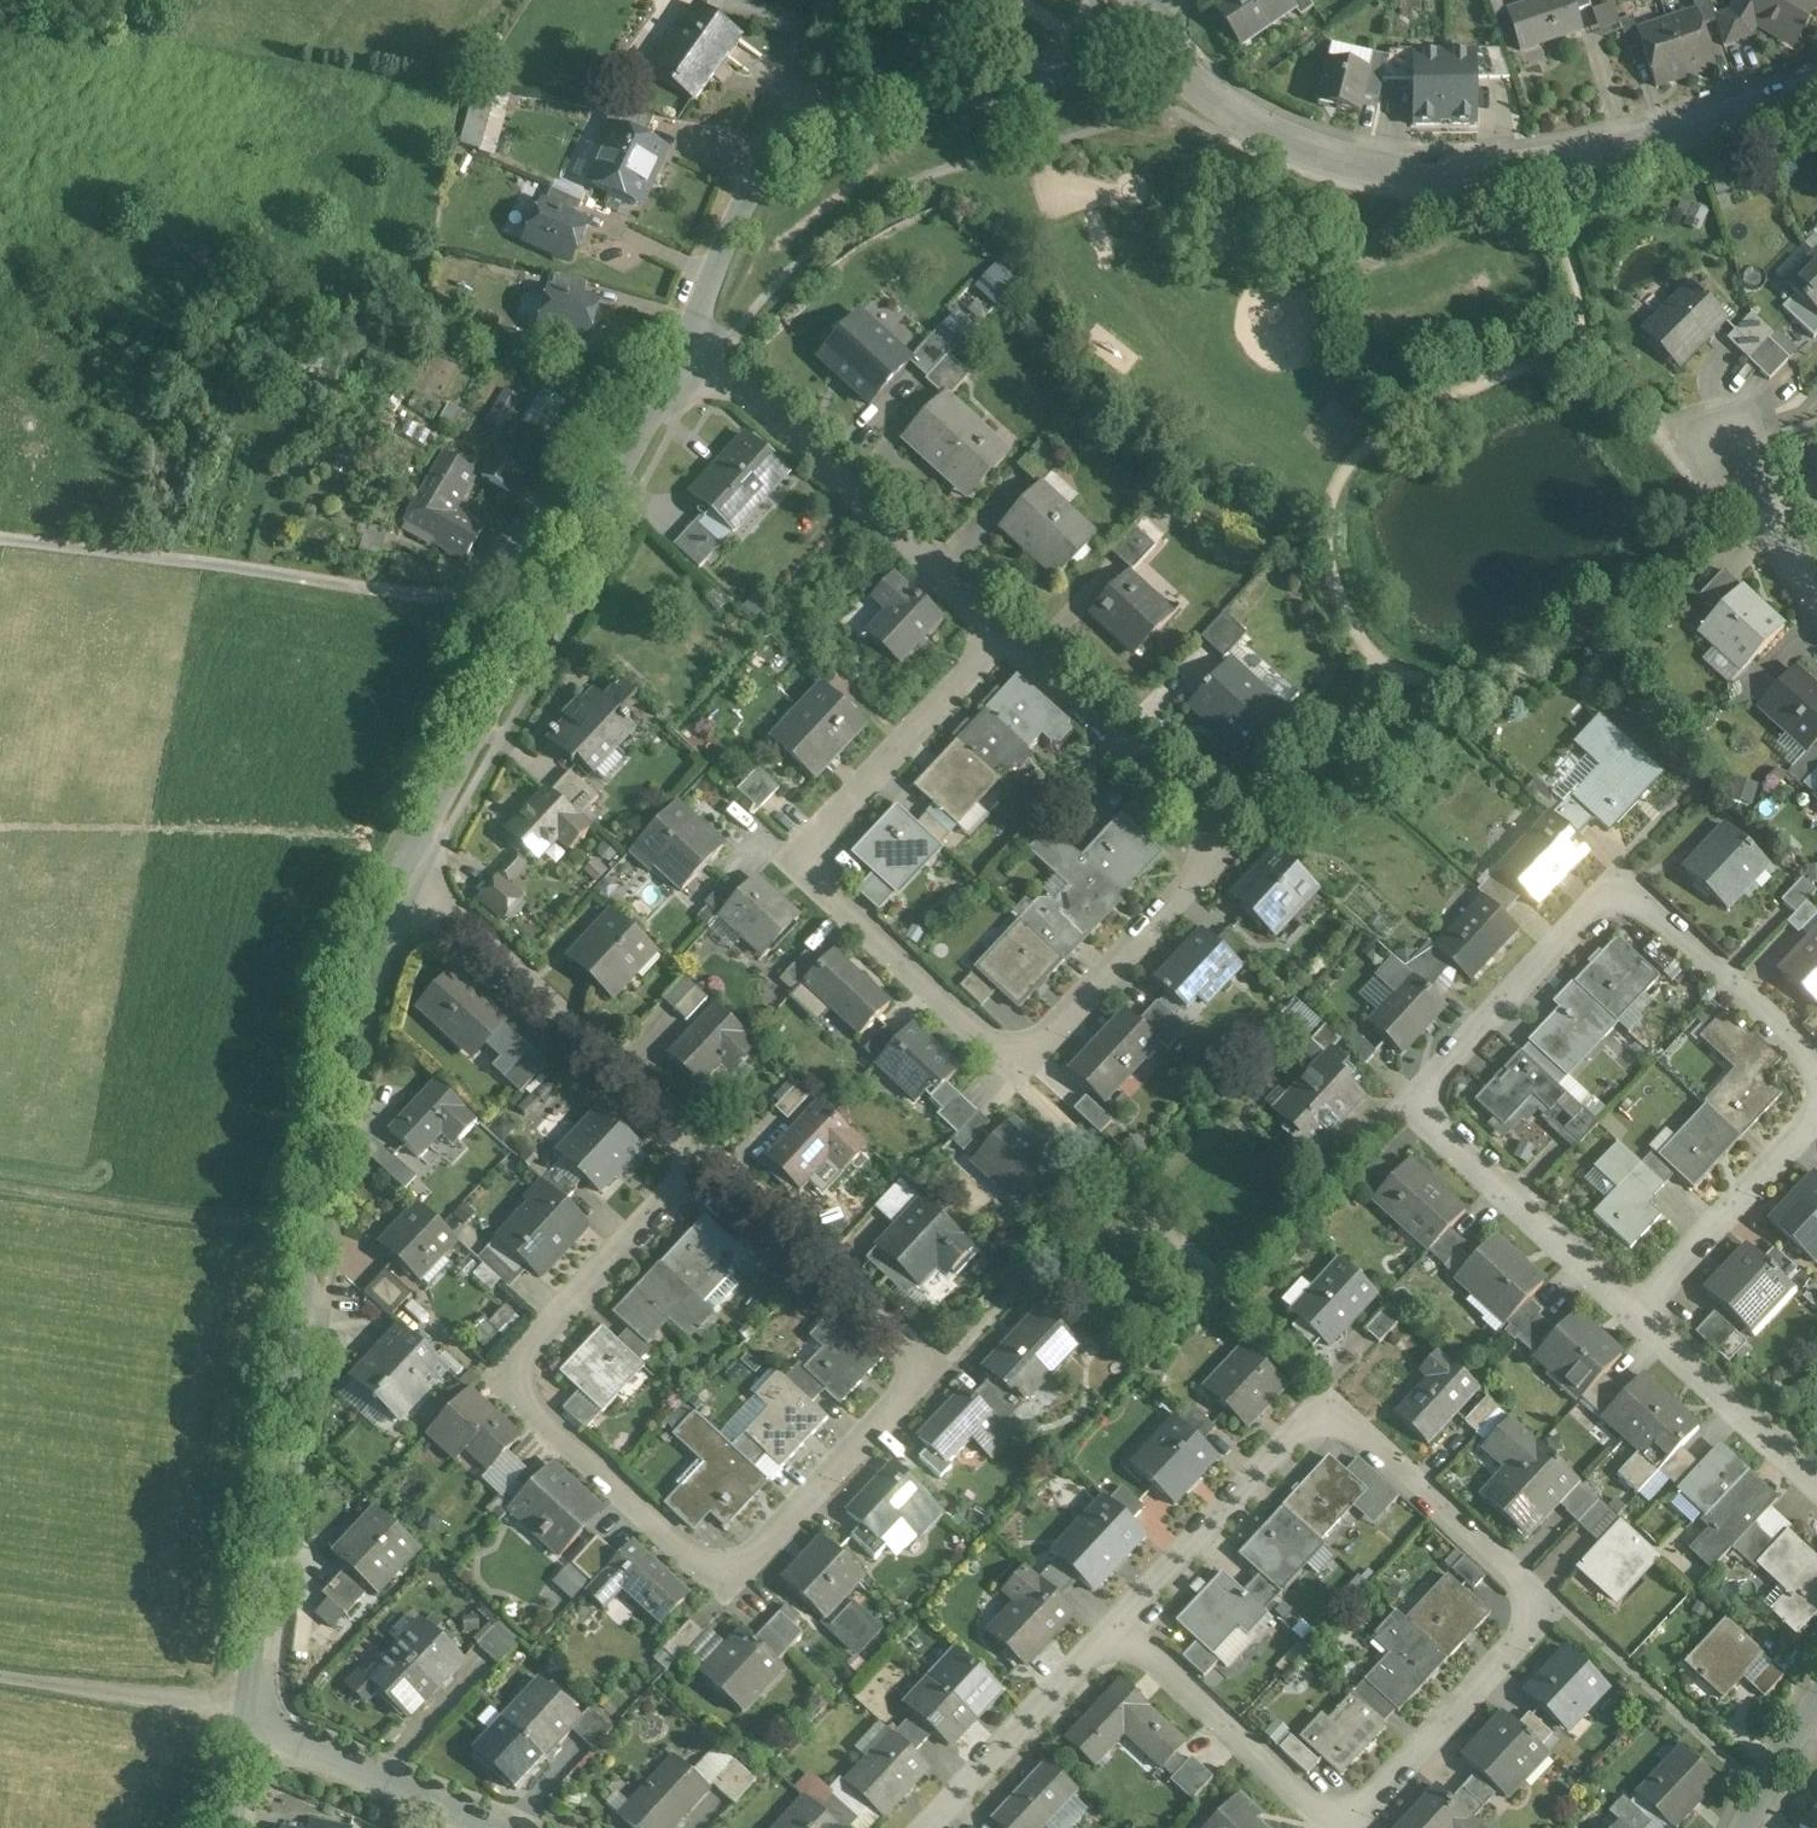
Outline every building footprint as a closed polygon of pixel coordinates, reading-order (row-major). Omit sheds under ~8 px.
[(1212,9),(1240,49),(1294,11),(1296,10),(1288,0),(1225,0),(1212,9)] [(1306,0),(1288,0),(1296,10),(1294,11),(1300,19),(1313,10),(1306,0)] [(1507,14),(1520,53),(1582,32),(1576,14),(1571,0),(1550,0),(1507,14)] [(1576,14),(1591,9),(1588,0),(1571,0),(1576,14)] [(1696,13),(1697,12),(1701,27),(1715,22),(1708,0),(1692,0),(1696,13)] [(1743,13),(1743,15),(1759,24),(1773,33),(1772,33),(1789,44),(1798,28),(1805,28),(1809,22),(1806,15),(1812,6),(1802,0),(1752,0),(1743,13)] [(740,39),(695,7),(680,28),(682,29),(651,73),(692,103),(723,59),(725,60),(740,39)] [(1743,13),(1736,9),(1735,10),(1714,17),(1724,46),(1751,37),(1759,24),(1743,15),(1743,13)] [(1696,13),(1667,23),(1685,78),(1715,68),(1701,27),(1697,12),(1696,13)] [(1632,17),(1618,21),(1628,51),(1642,46),(1637,33),(1638,32),(1632,17)] [(1638,32),(1637,33),(1642,46),(1656,88),(1685,78),(1667,23),(1638,32)] [(1509,81),(1499,52),(1474,53),(1474,55),(1475,55),(1475,82),(1509,81)] [(1413,53),(1389,53),(1388,59),(1382,82),(1413,82),(1413,55),(1413,53)] [(1475,82),(1475,55),(1474,55),(1413,55),(1413,82),(1413,128),(1437,128),(1438,125),(1451,125),(1451,128),(1475,128),(1475,82)] [(1369,72),(1328,62),(1317,106),(1359,117),(1369,72)] [(461,143),(496,152),(506,114),(471,105),(461,143)] [(653,118),(611,111),(605,124),(615,128),(615,127),(643,140),(653,118)] [(643,140),(615,127),(615,128),(612,134),(606,134),(600,146),(604,151),(590,182),(636,203),(644,187),(647,188),(665,150),(643,140)] [(581,204),(551,190),(543,205),(574,219),(581,204)] [(543,205),(542,205),(539,212),(532,212),(524,229),(528,234),(525,242),(570,262),(587,226),(574,219),(543,205)] [(1676,228),(1704,228),(1704,207),(1676,207),(1676,228)] [(1786,287),(1816,316),(1816,254),(1786,287)] [(997,303),(1020,278),(1000,259),(976,284),(997,303)] [(587,285),(554,276),(550,293),(582,301),(587,285)] [(1690,288),(1644,335),(1678,369),(1724,323),(1704,302),(1707,299),(1700,293),(1697,296),(1690,288)] [(550,293),(549,292),(546,301),(540,302),(535,319),(540,324),(538,332),(586,344),(597,305),(582,301),(550,293)] [(909,361),(860,315),(820,359),(869,405),(909,363),(910,362),(909,361)] [(1752,316),(1726,341),(1748,362),(1768,341),(1772,336),(1752,316)] [(942,326),(909,361),(910,362),(909,363),(927,379),(948,355),(960,343),(942,326)] [(1789,361),(1768,341),(1748,362),(1769,382),(1789,361)] [(927,379),(925,380),(943,397),(944,396),(947,399),(969,375),(948,355),(927,379)] [(567,406),(540,391),(520,425),(546,441),(567,406)] [(947,399),(944,396),(943,397),(904,438),(950,481),(956,474),(974,491),(1007,455),(947,399)] [(516,407),(502,399),(494,412),(508,420),(516,407)] [(462,416),(448,408),(440,423),(454,431),(462,416)] [(433,432),(416,422),(411,431),(412,431),(406,442),(423,451),(433,432)] [(787,473),(746,435),(691,495),(732,533),(787,473)] [(1061,463),(1039,442),(1017,465),(1038,485),(1039,484),(1040,485),(1061,463)] [(366,460),(340,446),(326,472),(353,486),(366,460)] [(525,465),(498,449),(481,477),(508,493),(525,465)] [(445,457),(403,527),(464,562),(485,527),(454,509),(475,475),(445,457)] [(1038,485),(999,527),(1056,580),(1096,537),(1040,485),(1039,484),(1038,485)] [(388,519),(377,515),(372,527),(383,531),(388,519)] [(372,527),(363,524),(358,536),(363,537),(357,553),(377,559),(385,531),(383,531),(372,527)] [(720,546),(697,524),(675,548),(698,569),(720,546)] [(1133,526),(1110,550),(1132,571),(1155,547),(1133,526)] [(1723,571),(1699,596),(1713,610),(1737,584),(1723,571)] [(943,619),(894,573),(876,592),(890,605),(865,632),(900,665),(943,619)] [(1172,615),(1127,574),(1091,612),(1135,654),(1172,615)] [(1673,576),(1660,590),(1670,600),(1683,585),(1673,576)] [(1784,628),(1741,587),(1699,632),(1742,672),(1752,662),(1784,628)] [(1226,615),(1209,643),(1230,655),(1247,627),(1226,615)] [(1234,655),(1190,703),(1246,755),(1291,707),(1234,655)] [(1742,672),(1729,686),(1749,704),(1772,679),(1752,662),(1742,672)] [(1795,669),(1759,708),(1807,752),(1813,747),(1816,742),(1816,689),(1795,669)] [(1022,673),(992,704),(1042,751),(1072,720),(1022,673)] [(620,681),(602,700),(598,697),(588,708),(582,702),(554,733),(552,731),(549,735),(593,776),(635,731),(628,724),(629,722),(624,717),(622,719),(618,715),(636,696),(620,681)] [(865,725),(822,684),(771,739),(814,779),(865,725)] [(992,704),(961,738),(1010,784),(1042,751),(992,704)] [(1661,776),(1600,719),(1581,740),(1612,769),(1579,804),(1595,819),(1609,832),(1661,776)] [(1000,781),(957,741),(914,787),(934,806),(932,807),(937,812),(939,810),(957,827),(1000,781)] [(1786,775),(1802,790),(1816,774),(1816,751),(1813,747),(1807,752),(1786,775)] [(779,789),(757,769),(737,790),(759,810),(779,789)] [(598,799),(570,773),(550,794),(578,820),(598,799)] [(1563,805),(1536,780),(1525,792),(1549,815),(1551,817),(1563,805)] [(549,793),(538,804),(533,804),(528,809),(529,814),(522,821),(517,821),(506,833),(512,840),(510,843),(510,846),(517,853),(520,853),(523,850),(537,863),(557,841),(569,852),(589,831),(578,820),(550,794),(549,793)] [(1579,804),(1570,796),(1563,805),(1551,817),(1576,840),(1579,837),(1595,819),(1579,804)] [(1156,826),(1131,803),(1121,815),(1145,838),(1156,826)] [(722,849),(675,805),(639,842),(669,870),(664,875),(682,892),(722,849)] [(896,807),(852,854),(873,874),(893,893),(895,891),(907,878),(900,872),(912,859),(924,870),(942,850),(939,846),(916,825),(896,807)] [(950,835),(927,813),(916,825),(939,846),(950,835)] [(1145,838),(1121,815),(1081,857),(1124,897),(1163,855),(1145,838)] [(1551,817),(1549,815),(1497,871),(1502,875),(1502,876),(1523,896),(1537,909),(1590,853),(1576,840),(1551,817)] [(1725,827),(1684,872),(1727,911),(1768,867),(1725,827)] [(1081,857),(1051,829),(1031,850),(1073,889),(1056,907),(1050,902),(1039,903),(1020,922),(1063,962),(1075,949),(1055,929),(1066,918),(1086,937),(1124,897),(1081,857)] [(1275,850),(1232,896),(1275,936),(1318,890),(1275,850)] [(1502,875),(1497,871),(1477,893),(1484,899),(1504,917),(1523,896),(1502,876),(1502,875)] [(893,893),(873,874),(857,892),(878,912),(896,892),(895,891),(893,893)] [(798,920),(754,878),(741,892),(719,916),(764,957),(798,920)] [(521,900),(496,879),(478,898),(503,920),(521,900)] [(727,879),(704,904),(718,917),(719,916),(741,892),(727,879)] [(1802,879),(1781,902),(1795,916),(1807,903),(1816,893),(1802,879)] [(1484,899),(1436,951),(1469,982),(1517,930),(1504,917),(1484,899)] [(1787,925),(1798,936),(1816,915),(1816,913),(1807,903),(1795,916),(1787,925)] [(656,952),(613,912),(569,960),(611,1000),(656,952)] [(1086,937),(1066,918),(1055,929),(1075,949),(1086,937)] [(1063,962),(1020,922),(976,970),(1018,1009),(1063,962)] [(1253,953),(1228,929),(1215,943),(1238,965),(1240,966),(1253,953)] [(1201,930),(1178,954),(1183,959),(1159,984),(1164,989),(1162,991),(1167,996),(1168,995),(1182,1008),(1193,996),(1201,1004),(1238,965),(1215,943),(1201,930)] [(1780,975),(1816,1010),(1816,935),(1780,975)] [(1659,980),(1617,940),(1574,986),(1617,1025),(1659,980)] [(1676,962),(1655,943),(1643,955),(1664,975),(1676,962)] [(890,1005),(833,952),(820,966),(800,987),(789,999),(808,1017),(822,1003),(859,1038),(890,1005)] [(820,966),(805,953),(786,974),(800,987),(820,966)] [(1445,1008),(1392,959),(1374,978),(1395,997),(1369,1025),(1401,1055),(1445,1008)] [(489,1007),(451,973),(417,1010),(446,1037),(459,1023),(467,1030),(485,1011),(489,1007)] [(993,995),(971,975),(960,987),(981,1008),(993,995)] [(683,977),(662,1000),(674,1011),(695,989),(683,977)] [(1617,1025),(1574,986),(1563,998),(1569,1004),(1531,1044),(1561,1072),(1562,1071),(1595,1037),(1601,1043),(1618,1026),(1617,1025)] [(695,989),(674,1011),(686,1023),(707,1000),(695,989)] [(1188,1030),(1159,1003),(1139,1024),(1160,1044),(1168,1051),(1188,1030)] [(716,1008),(670,1058),(699,1085),(721,1061),(722,1063),(726,1059),(724,1058),(729,1053),(739,1063),(756,1045),(716,1008)] [(518,1041),(485,1011),(467,1030),(500,1061),(518,1041)] [(1125,1011),(1069,1072),(1104,1104),(1119,1088),(1116,1085),(1129,1072),(1121,1065),(1131,1055),(1141,1064),(1160,1044),(1139,1024),(1125,1011)] [(1751,1039),(1742,1032),(1745,1029),(1740,1025),(1738,1027),(1724,1015),(1704,1035),(1730,1058),(1729,1059),(1731,1061),(1732,1060),(1739,1067),(1714,1094),(1752,1129),(1782,1097),(1764,1080),(1781,1063),(1753,1037),(1751,1039)] [(958,1070),(912,1026),(898,1040),(877,1063),(875,1065),(916,1103),(924,1094),(942,1111),(957,1094),(946,1083),(958,1070)] [(885,1028),(864,1050),(877,1063),(898,1040),(885,1028)] [(500,1061),(492,1070),(504,1080),(530,1052),(518,1041),(500,1061)] [(1561,1072),(1531,1044),(1521,1054),(1558,1088),(1569,1077),(1562,1071),(1561,1072)] [(1355,1076),(1330,1053),(1276,1112),(1298,1133),(1293,1138),(1309,1154),(1362,1097),(1348,1083),(1355,1076)] [(1520,1053),(1475,1102),(1504,1129),(1532,1098),(1550,1114),(1556,1108),(1572,1122),(1583,1111),(1558,1088),(1521,1054),(1520,1053)] [(477,1122),(436,1084),(389,1133),(418,1160),(446,1130),(459,1142),(477,1122)] [(798,1084),(775,1109),(787,1121),(810,1096),(798,1084)] [(942,1111),(937,1116),(957,1135),(977,1113),(957,1094),(942,1111)] [(1752,1129),(1714,1094),(1703,1106),(1705,1108),(1741,1141),(1752,1129)] [(1112,1122),(1085,1097),(1073,1110),(1100,1135),(1112,1122)] [(866,1148),(819,1104),(766,1161),(798,1191),(833,1154),(848,1167),(866,1148)] [(1659,1158),(1658,1159),(1676,1175),(1693,1192),(1741,1141),(1705,1108),(1659,1158)] [(640,1149),(600,1110),(558,1154),(579,1175),(577,1176),(582,1181),(584,1179),(598,1193),(640,1149)] [(1572,1122),(1564,1131),(1580,1146),(1599,1126),(1583,1111),(1572,1122)] [(957,1135),(951,1141),(963,1153),(989,1124),(977,1113),(957,1135)] [(1062,1166),(1011,1119),(972,1162),(1022,1208),(1062,1166)] [(1654,1199),(1630,1177),(1641,1166),(1618,1145),(1599,1164),(1622,1185),(1594,1216),(1631,1250),(1661,1218),(1647,1205),(1654,1199)] [(1676,1175),(1658,1159),(1659,1158),(1653,1153),(1641,1166),(1664,1187),(1676,1175)] [(1375,1154),(1350,1180),(1373,1202),(1378,1197),(1377,1196),(1397,1174),(1375,1154)] [(415,1180),(392,1158),(381,1171),(404,1192),(415,1180)] [(1466,1212),(1410,1160),(1397,1174),(1377,1196),(1378,1197),(1433,1248),(1450,1229),(1466,1212)] [(1664,1187),(1641,1166),(1630,1177),(1654,1199),(1664,1187)] [(1815,1178),(1771,1225),(1813,1265),(1816,1261),(1816,1179),(1815,1178)] [(901,1180),(874,1209),(896,1230),(902,1224),(923,1201),(901,1180)] [(542,1182),(524,1201),(528,1205),(496,1239),(539,1279),(588,1225),(542,1182)] [(974,1249),(923,1201),(902,1224),(909,1230),(884,1257),(917,1288),(937,1267),(948,1277),(974,1249)] [(456,1241),(419,1206),(381,1246),(418,1281),(456,1241)] [(705,1217),(660,1265),(703,1305),(747,1257),(705,1217)] [(766,1246),(744,1226),(733,1238),(755,1258),(766,1246)] [(1433,1248),(1429,1252),(1445,1267),(1466,1244),(1450,1229),(1433,1248)] [(1543,1285),(1494,1239),(1457,1278),(1506,1325),(1529,1300),(1543,1285)] [(516,1274),(488,1248),(477,1260),(505,1286),(516,1274)] [(1763,1262),(1748,1249),(1707,1293),(1749,1333),(1791,1289),(1785,1284),(1763,1262)] [(1797,1271),(1774,1250),(1763,1262),(1785,1284),(1797,1271)] [(1340,1260),(1313,1289),(1302,1279),(1282,1300),(1294,1311),(1292,1312),(1300,1319),(1322,1339),(1328,1346),(1376,1294),(1340,1260)] [(660,1265),(613,1315),(628,1329),(646,1345),(675,1314),(695,1333),(713,1314),(703,1305),(660,1265)] [(411,1295),(385,1271),(363,1294),(369,1299),(380,1309),(390,1318),(411,1295)] [(1190,1297),(1177,1311),(1187,1320),(1200,1306),(1190,1297)] [(380,1309),(369,1299),(366,1308),(375,1315),(380,1309)] [(1529,1300),(1506,1325),(1510,1328),(1520,1337),(1539,1317),(1543,1312),(1529,1300)] [(1389,1306),(1366,1330),(1380,1343),(1403,1319),(1389,1306)] [(1039,1309),(1016,1333),(1019,1337),(986,1372),(993,1378),(1017,1401),(1018,1400),(1024,1406),(1079,1347),(1039,1309)] [(884,1359),(834,1313),(816,1332),(829,1344),(805,1370),(804,1371),(824,1390),(840,1405),(884,1359)] [(1621,1357),(1575,1314),(1557,1334),(1536,1357),(1582,1400),(1621,1357)] [(1735,1334),(1714,1314),(1696,1334),(1717,1354),(1735,1334)] [(1539,1317),(1520,1337),(1510,1328),(1504,1333),(1514,1343),(1517,1340),(1535,1357),(1536,1357),(1557,1334),(1539,1317)] [(1322,1339),(1300,1319),(1291,1328),(1313,1349),(1322,1339)] [(617,1342),(602,1328),(559,1374),(602,1413),(644,1368),(640,1364),(617,1342)] [(646,1345),(628,1329),(617,1342),(640,1364),(652,1351),(646,1345)] [(445,1369),(402,1330),(353,1383),(395,1422),(445,1369)] [(1735,1334),(1717,1354),(1728,1364),(1747,1345),(1735,1334)] [(1245,1346),(1205,1389),(1246,1427),(1286,1384),(1245,1346)] [(1438,1352),(1421,1370),(1430,1379),(1396,1415),(1428,1445),(1479,1390),(1438,1352)] [(824,1390),(804,1371),(805,1370),(799,1364),(784,1380),(810,1405),(824,1390)] [(784,1380),(777,1374),(759,1393),(773,1405),(744,1436),(766,1456),(780,1469),(826,1420),(810,1405),(784,1380)] [(1642,1377),(1603,1419),(1632,1446),(1671,1404),(1642,1377)] [(1017,1401),(993,1378),(973,1400),(1003,1428),(1024,1406),(1018,1400),(1017,1401)] [(518,1438),(468,1390),(427,1434),(455,1460),(468,1446),(491,1467),(518,1438)] [(963,1390),(918,1438),(929,1449),(946,1465),(947,1464),(974,1435),(991,1451),(995,1447),(998,1449),(1011,1435),(1003,1428),(973,1400),(963,1390)] [(598,1417),(576,1396),(562,1410),(585,1431),(598,1417)] [(1465,1423),(1477,1434),(1500,1409),(1488,1398),(1465,1423)] [(1216,1427),(1191,1404),(1178,1419),(1202,1442),(1216,1427)] [(1671,1404),(1632,1446),(1640,1453),(1618,1476),(1638,1495),(1659,1472),(1681,1449),(1699,1430),(1671,1404)] [(731,1449),(695,1415),(675,1437),(715,1474),(697,1493),(692,1488),(682,1489),(678,1494),(702,1517),(708,1512),(725,1528),(767,1483),(754,1470),(731,1449)] [(1176,1417),(1131,1465),(1174,1504),(1218,1457),(1202,1442),(1178,1419),(1176,1417)] [(1581,1484),(1511,1419),(1486,1446),(1516,1474),(1492,1499),(1529,1533),(1544,1518),(1540,1514),(1553,1500),(1560,1506),(1581,1484)] [(766,1456),(744,1436),(731,1449),(754,1470),(766,1456)] [(946,1465),(929,1449),(919,1459),(941,1479),(951,1468),(947,1464),(946,1465)] [(1681,1449),(1659,1472),(1670,1482),(1692,1459),(1681,1449)] [(1702,1468),(1680,1492),(1709,1519),(1749,1477),(1720,1449),(1702,1468)] [(1329,1458),(1283,1507),(1320,1542),(1366,1493),(1367,1492),(1346,1473),(1329,1458)] [(1399,1497),(1358,1459),(1346,1473),(1367,1492),(1366,1493),(1386,1512),(1399,1497)] [(1692,1459),(1670,1482),(1680,1492),(1702,1468),(1692,1459)] [(893,1465),(847,1514),(861,1527),(878,1543),(879,1542),(902,1516),(923,1535),(943,1513),(893,1465)] [(592,1506),(550,1467),(511,1509),(540,1537),(543,1540),(560,1556),(586,1529),(577,1521),(592,1506)] [(1709,1519),(1705,1523),(1713,1531),(1693,1552),(1713,1570),(1732,1550),(1754,1527),(1777,1502),(1749,1477),(1709,1519)] [(1581,1484),(1560,1506),(1566,1512),(1566,1513),(1577,1524),(1599,1501),(1581,1484)] [(1145,1507),(1122,1486),(1109,1500),(1110,1501),(1132,1521),(1145,1507)] [(702,1517),(678,1494),(666,1506),(691,1529),(702,1517)] [(1110,1501),(1057,1558),(1078,1577),(1093,1591),(1146,1534),(1132,1521),(1110,1501)] [(1599,1501),(1577,1524),(1592,1538),(1613,1515),(1599,1501)] [(1283,1507),(1238,1555),(1259,1575),(1281,1595),(1326,1547),(1320,1542),(1283,1507)] [(418,1549),(376,1509),(333,1555),(375,1595),(418,1549)] [(1659,1558),(1613,1515),(1592,1538),(1599,1544),(1579,1566),(1618,1603),(1659,1558)] [(878,1543),(861,1527),(852,1538),(875,1560),(886,1548),(879,1542),(878,1543)] [(1754,1527),(1732,1550),(1754,1570),(1761,1563),(1760,1562),(1775,1546),(1754,1527)] [(1788,1532),(1775,1546),(1760,1562),(1761,1563),(1795,1595),(1775,1616),(1796,1637),(1816,1614),(1816,1560),(1788,1532)] [(597,1539),(572,1566),(593,1586),(619,1559),(597,1539)] [(822,1541),(783,1583),(857,1652),(878,1630),(844,1599),(863,1579),(822,1541)] [(593,1586),(585,1594),(603,1611),(622,1592),(660,1627),(689,1596),(633,1544),(619,1559),(593,1586)] [(1078,1577),(1057,1558),(1038,1579),(1059,1598),(1078,1577)] [(1486,1577),(1465,1558),(1452,1571),(1473,1590),(1486,1577)] [(1038,1579),(1025,1567),(1004,1590),(1019,1603),(990,1634),(1024,1665),(1073,1612),(1059,1598),(1038,1579)] [(365,1595),(342,1574),(322,1595),(345,1616),(365,1595)] [(1243,1592),(1222,1574),(1178,1622),(1215,1656),(1240,1628),(1250,1638),(1270,1617),(1264,1612),(1243,1592)] [(1281,1595),(1259,1575),(1243,1592),(1264,1612),(1281,1595)] [(1490,1616),(1447,1576),(1405,1621),(1447,1661),(1490,1616)] [(1491,1607),(1503,1595),(1487,1579),(1475,1592),(1491,1607)] [(1396,1613),(1372,1638),(1390,1655),(1365,1681),(1396,1710),(1399,1713),(1447,1661),(1405,1621),(1396,1613)] [(802,1636),(779,1615),(766,1629),(789,1651),(802,1636)] [(494,1619),(475,1640),(500,1663),(519,1643),(494,1619)] [(1726,1620),(1684,1664),(1723,1701),(1743,1679),(1750,1686),(1772,1663),(1726,1620)] [(463,1661),(421,1621),(393,1650),(436,1690),(463,1661)] [(689,1624),(663,1652),(675,1663),(702,1635),(689,1624)] [(789,1651),(766,1629),(753,1643),(776,1665),(789,1651)] [(753,1643),(742,1633),(701,1677),(742,1715),(783,1671),(776,1665),(753,1643)] [(1619,1692),(1561,1640),(1517,1688),(1575,1740),(1619,1692)] [(436,1690),(393,1650),(367,1678),(363,1674),(348,1689),(365,1705),(379,1691),(408,1719),(436,1690)] [(1001,1689),(958,1650),(932,1678),(974,1718),(1001,1689)] [(1772,1663),(1750,1686),(1764,1699),(1786,1676),(1772,1663)] [(974,1718),(932,1678),(906,1707),(913,1713),(933,1732),(948,1746),(974,1718)] [(581,1719),(539,1681),(503,1720),(545,1759),(572,1731),(582,1720),(581,1719)] [(1396,1710),(1365,1681),(1353,1694),(1354,1695),(1384,1723),(1396,1710)] [(1118,1684),(1066,1740),(1095,1767),(1130,1729),(1166,1764),(1186,1743),(1164,1722),(1162,1725),(1118,1684)] [(1354,1695),(1308,1744),(1341,1774),(1386,1726),(1384,1723),(1354,1695)] [(590,1709),(581,1719),(582,1720),(572,1731),(583,1741),(602,1720),(590,1709)] [(933,1732),(913,1713),(903,1724),(924,1743),(933,1732)] [(1552,1736),(1529,1714),(1517,1727),(1540,1748),(1552,1736)] [(1505,1715),(1463,1759),(1506,1799),(1547,1755),(1540,1748),(1517,1727),(1505,1715)] [(545,1759),(503,1720),(473,1752),(516,1791),(545,1759)] [(602,1720),(583,1741),(593,1751),(612,1730),(602,1720)] [(924,1743),(903,1724),(893,1734),(894,1736),(914,1754),(924,1743)] [(894,1736),(871,1761),(869,1759),(846,1783),(882,1817),(928,1767),(914,1754),(894,1736)] [(1320,1763),(1291,1736),(1280,1749),(1308,1775),(1320,1763)] [(1638,1797),(1671,1827),(1675,1827),(1717,1783),(1682,1750),(1638,1797)] [(620,1815),(634,1827),(673,1827),(709,1789),(674,1757),(620,1815)] [(1213,1778),(1192,1758),(1171,1781),(1192,1801),(1213,1778)] [(735,1761),(714,1784),(735,1804),(756,1781),(735,1761)] [(990,1821),(998,1827),(1045,1827),(1078,1792),(1046,1761),(990,1821)] [(1495,1796),(1474,1776),(1462,1789),(1484,1808),(1495,1796)] [(1399,1827),(1480,1827),(1472,1821),(1451,1801),(1437,1788),(1399,1827)] [(1484,1808),(1462,1789),(1451,1801),(1472,1821),(1484,1808)] [(832,1792),(817,1808),(838,1827),(851,1827),(860,1819),(832,1792)] [(1256,1819),(1261,1813),(1240,1794),(1208,1827),(1265,1827),(1256,1819)] [(1624,1797),(1609,1813),(1620,1823),(1626,1827),(1649,1827),(1652,1824),(1624,1797)] [(788,1827),(838,1827),(817,1808),(811,1803),(788,1827)] [(1801,1827),(1816,1827),(1816,1811),(1801,1827)]
